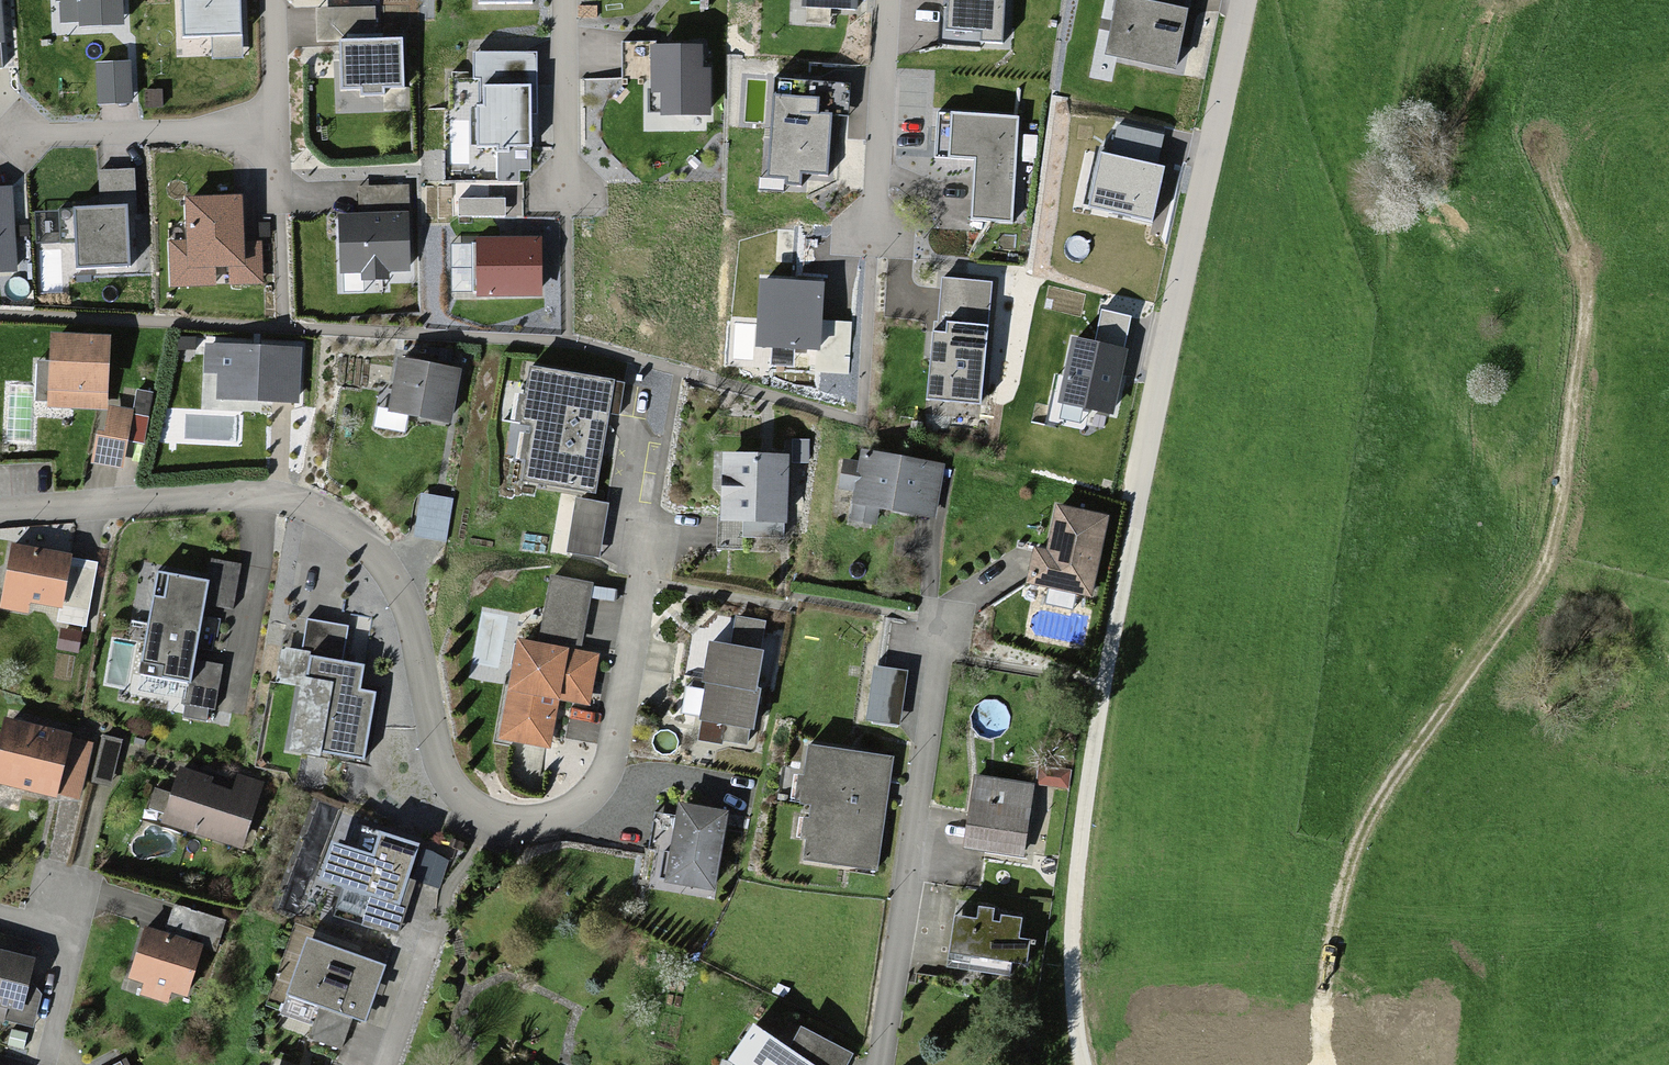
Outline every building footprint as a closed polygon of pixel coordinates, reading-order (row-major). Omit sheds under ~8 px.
[(181,39),(212,38),(213,60),(240,59),(238,0),(180,0),(181,39)] [(326,93),(398,94),(398,13),(370,13),(370,0),(311,0),(311,37),(326,37),(326,93)] [(932,25),(991,30),(994,0),(934,0),(932,25)] [(1175,73),(1190,7),(1156,0),(1115,0),(1102,57),(1175,73)] [(116,40),(87,42),(90,88),(119,88),(116,40)] [(702,69),(701,45),(646,46),(647,95),(660,95),(660,117),(712,116),(711,69),(702,69)] [(529,113),(537,113),(537,54),(473,54),(473,150),(496,150),(496,184),(520,184),(520,171),(529,171),(529,113)] [(815,80),(761,78),(757,174),(774,175),(774,193),(794,194),(795,172),(846,174),(849,111),(814,109),(815,80)] [(970,217),(1016,220),(1022,112),(945,108),(942,156),(973,158),(970,217)] [(1164,168),(1098,152),(1085,205),(1151,221),(1164,168)] [(227,164),(173,165),(174,221),(157,222),(158,278),(256,276),(255,220),(228,220),(227,164)] [(328,272),(405,273),(407,171),(349,170),(349,191),(330,191),(328,272)] [(12,185),(0,186),(0,271),(17,270),(12,185)] [(124,205),(75,207),(78,272),(126,271),(124,205)] [(542,296),(542,237),(476,237),(475,296),(542,296)] [(808,344),(835,345),(836,316),(818,316),(820,270),(767,268),(768,252),(745,251),(742,327),(809,329),(808,344)] [(974,401),(989,261),(929,254),(913,394),(974,401)] [(1070,337),(1056,403),(1114,415),(1136,315),(1103,308),(1095,342),(1070,337)] [(107,409),(109,334),(40,333),(38,408),(107,409)] [(300,412),(300,347),(200,346),(200,411),(300,412)] [(466,365),(383,348),(368,419),(402,426),(411,412),(454,421),(466,365)] [(625,381),(530,364),(524,394),(519,394),(514,420),(520,422),(519,427),(530,429),(521,481),(597,495),(611,416),(618,417),(625,381)] [(121,471),(135,416),(107,409),(93,464),(121,471)] [(777,500),(780,421),(711,418),(706,523),(734,525),(735,498),(777,500)] [(932,508),(945,445),(854,427),(838,505),(870,511),(873,496),(932,508)] [(448,482),(413,477),(406,526),(441,531),(448,482)] [(566,553),(600,559),(610,502),(575,496),(566,553)] [(1090,598),(1107,515),(1056,504),(1046,549),(1033,547),(1025,584),(1090,598)] [(0,522),(0,590),(19,594),(22,581),(52,587),(44,628),(69,633),(88,540),(0,522)] [(203,540),(204,555),(195,590),(222,596),(234,547),(203,540)] [(142,543),(133,594),(193,606),(195,590),(204,555),(142,543)] [(587,583),(547,577),(540,638),(582,644),(587,583)] [(193,606),(133,594),(120,655),(180,668),(187,647),(193,606)] [(273,735),(358,752),(375,666),(356,662),(360,641),(339,637),(344,613),(302,604),(296,635),(276,631),(270,663),(286,672),(273,735)] [(689,651),(748,660),(752,613),(694,607),(689,651)] [(540,638),(513,632),(495,745),(557,754),(565,703),(596,708),(606,647),(582,644),(540,638)] [(209,706),(221,654),(187,647),(176,698),(209,706)] [(748,660),(689,651),(684,692),(742,704),(748,660)] [(900,729),(907,669),(873,664),(866,725),(900,729)] [(0,718),(0,789),(77,807),(94,740),(0,718)] [(877,873),(892,758),(808,748),(805,777),(797,776),(794,805),(810,807),(808,819),(802,818),(799,841),(805,842),(802,863),(877,873)] [(1066,755),(1038,748),(1032,773),(1060,779),(1066,755)] [(1020,868),(1037,785),(972,772),(955,854),(1020,868)] [(243,854),(266,785),(231,774),(225,792),(178,776),(161,827),(243,854)] [(711,890),(725,810),(675,802),(662,882),(711,890)] [(400,910),(419,846),(358,828),(352,850),(324,842),(312,884),(400,910)] [(246,909),(187,894),(180,922),(238,937),(246,909)] [(972,917),(955,914),(947,966),(969,970),(971,958),(1026,967),(1030,941),(1019,939),(1022,922),(997,918),(999,904),(975,900),(972,917)] [(214,990),(229,936),(180,922),(151,915),(137,969),(156,974),(153,985),(182,993),(185,982),(214,990)] [(363,1023),(387,955),(306,927),(282,996),(317,1008),(305,1042),(341,1054),(352,1020),(363,1023)] [(35,957),(0,948),(0,1027),(32,1034),(41,996),(28,978),(35,957)] [(743,1010),(712,1064),(827,1064),(843,1037),(792,1008),(780,1031),(743,1010)]
